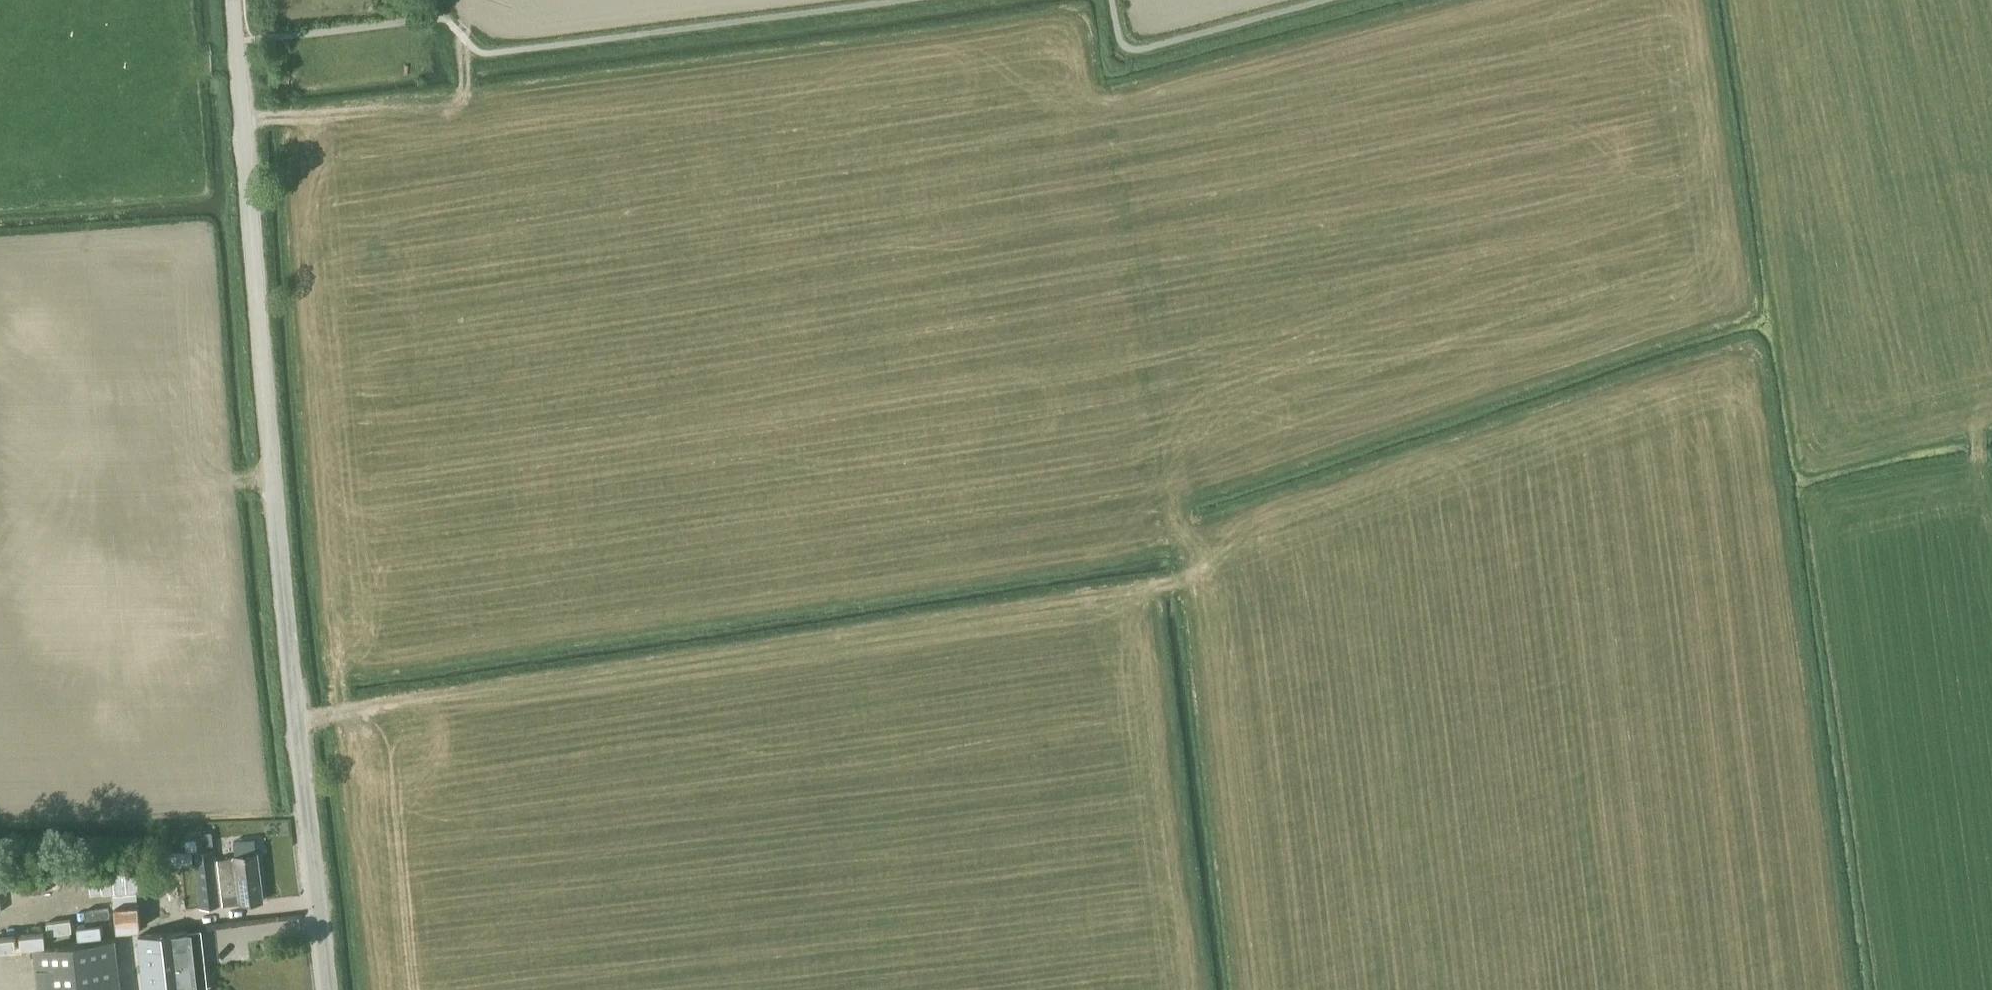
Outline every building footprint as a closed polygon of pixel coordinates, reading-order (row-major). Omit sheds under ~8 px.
[(218,859),(218,860),(216,860),(214,848),(192,851),(200,908),(222,905),(222,904),(223,904),(223,905),(263,900),(257,853),(234,855),(234,857),(218,859)] [(187,930),(138,936),(144,989),(194,989),(187,930)] [(114,938),(34,947),(39,989),(120,989),(114,938)]
